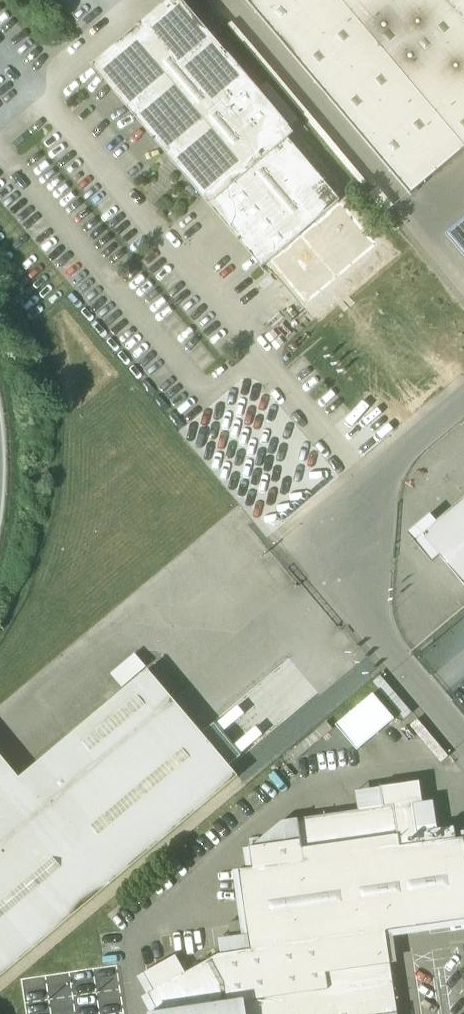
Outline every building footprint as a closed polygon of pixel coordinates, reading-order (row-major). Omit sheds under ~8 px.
[(411,196),(463,151),(463,0),(246,0),(411,196)] [(292,146),(281,133),(288,127),(289,128),(290,127),(229,55),(228,55),(229,56),(222,62),(175,7),(105,67),(269,261),(338,203),(339,202),(338,201),(339,200),(293,145),(292,146)] [(463,259),(463,223),(446,237),(463,259)] [(437,522),(431,515),(416,527),(414,541),(432,562),(440,556),(463,585),(463,499),(437,522)] [(20,778),(0,755),(0,978),(239,777),(148,670),(20,778)] [(333,723),(357,751),(395,718),(371,691),(333,723)] [(283,822),(268,834),(252,850),(254,872),(237,874),(246,938),(222,942),(224,955),(187,978),(177,960),(141,981),(151,997),(145,1002),(159,1013),(151,1013),(398,1013),(386,932),(463,921),(463,838),(441,841),(437,805),(424,807),(420,782),(380,787),(380,788),(357,792),(360,811),(298,820),(298,819),(283,822)]
